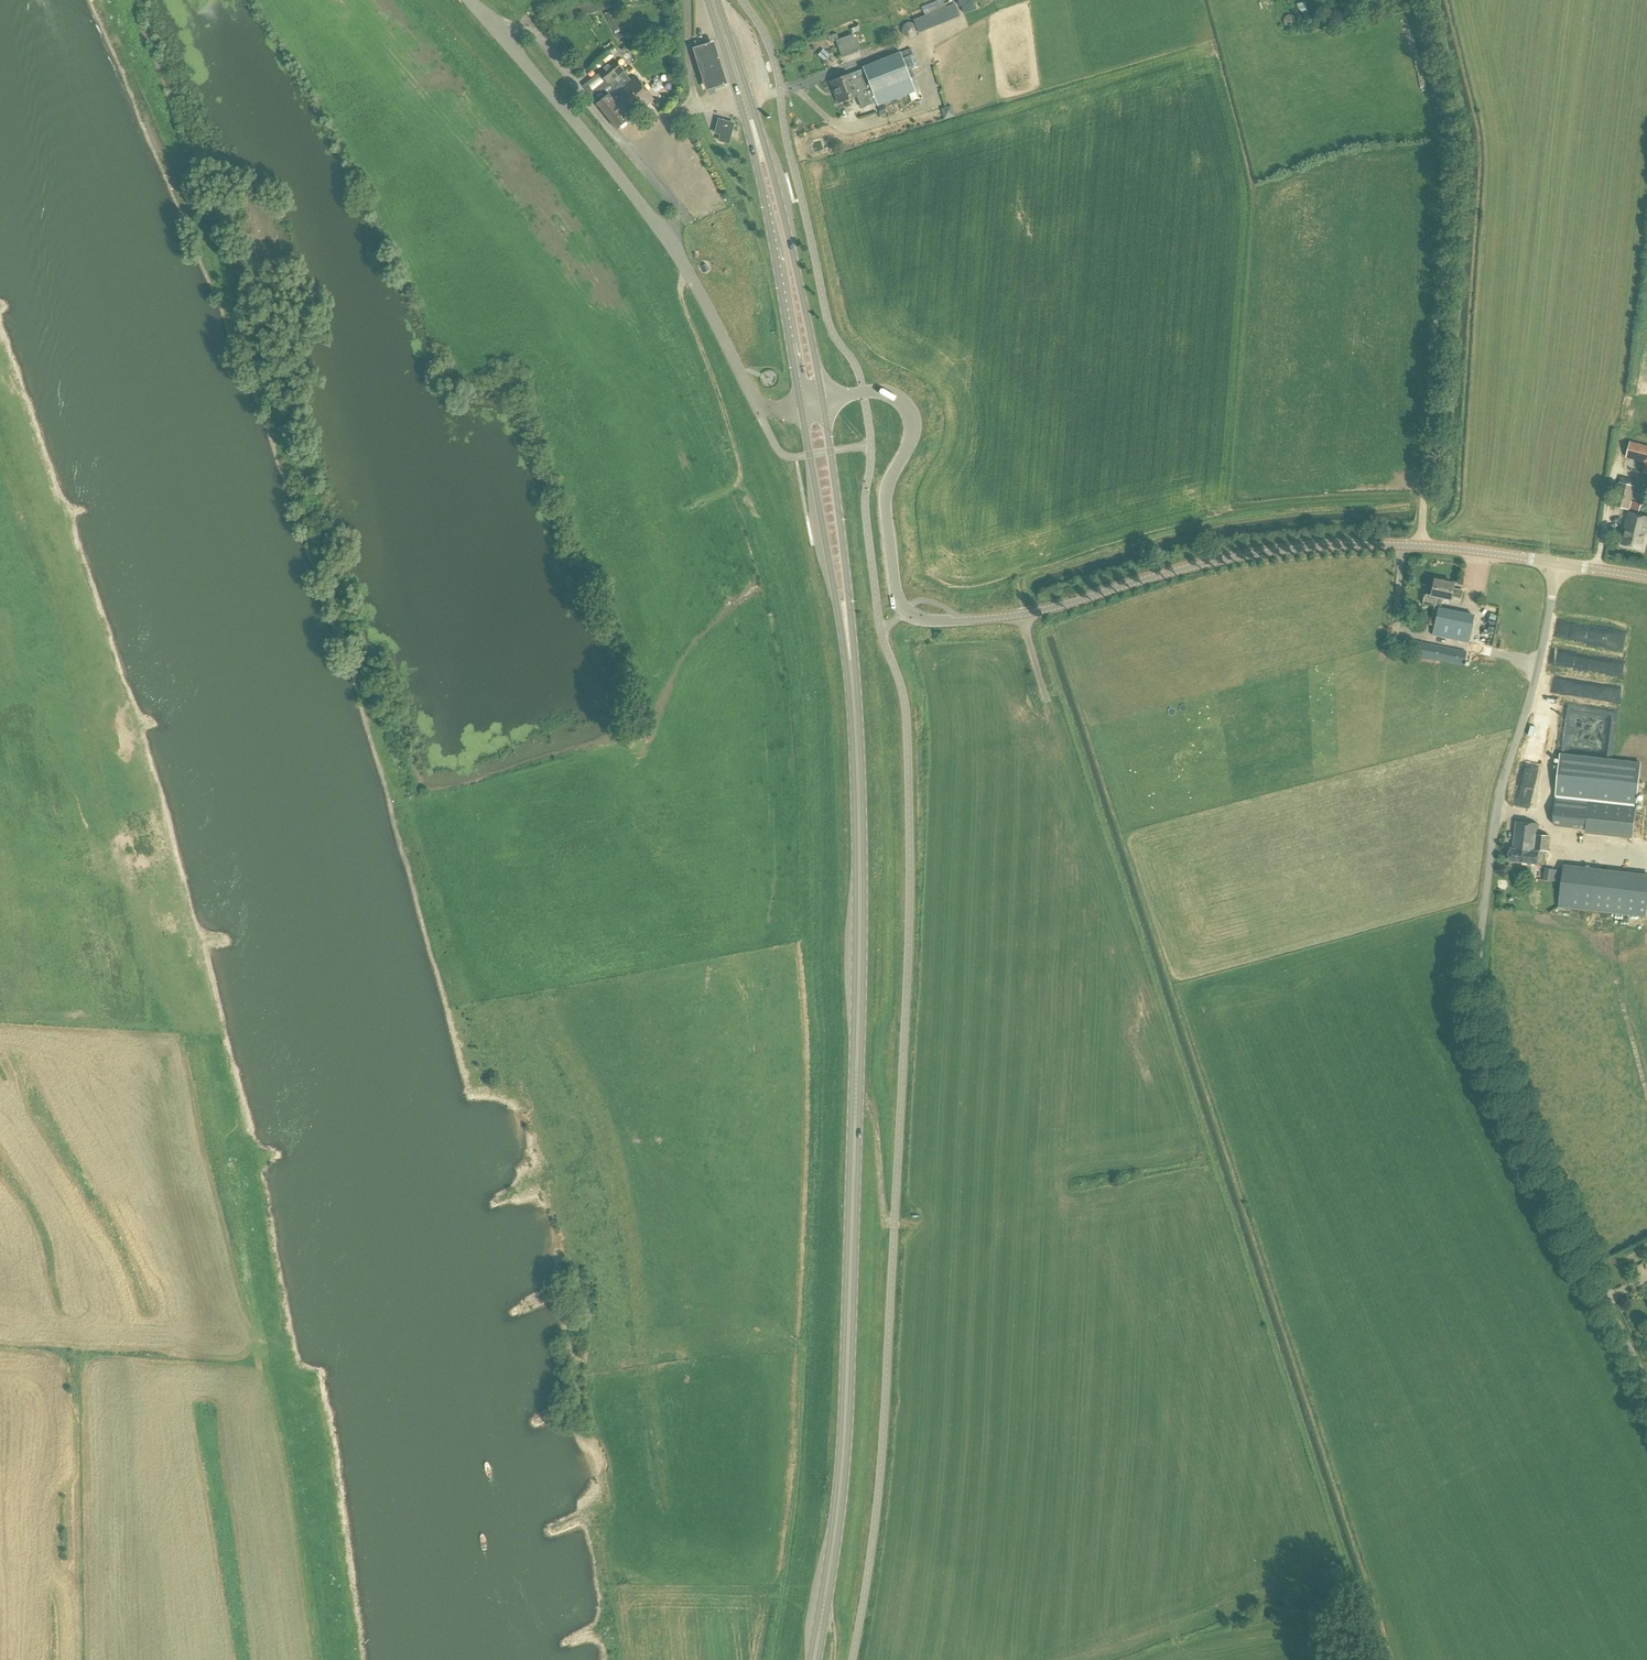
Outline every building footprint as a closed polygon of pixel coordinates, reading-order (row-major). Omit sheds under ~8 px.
[(925,15),(913,20),(919,33),(960,16),(955,3),(946,7),(925,15)] [(1289,29),(1291,29),(1292,29),(1293,28),(1294,28),(1295,27),(1296,26),(1297,24),(1297,23),(1297,22),(1297,21),(1297,19),(1296,18),(1295,17),(1294,16),(1293,16),(1291,15),(1290,15),(1289,15),(1288,16),(1286,16),(1285,17),(1285,18),(1284,19),(1283,20),(1283,22),(1283,23),(1284,24),(1284,26),(1285,27),(1286,28),(1287,28),(1288,29),(1289,29)] [(907,36),(908,37),(909,37),(910,37),(911,37),(912,36),(913,36),(914,35),(915,34),(915,33),(916,33),(916,32),(916,31),(916,30),(916,29),(916,28),(916,27),(915,26),(914,25),(913,24),(912,24),(911,23),(910,23),(909,23),(908,23),(907,23),(906,24),(905,24),(905,25),(904,26),(903,27),(903,28),(903,29),(903,30),(903,31),(903,32),(903,33),(904,34),(904,35),(905,35),(906,36),(907,36)] [(838,33),(828,36),(830,42),(836,40),(842,56),(859,50),(853,33),(840,38),(838,33)] [(638,45),(634,37),(625,41),(629,50),(638,45)] [(714,37),(694,44),(707,85),(727,79),(714,37)] [(910,49),(901,53),(900,52),(864,66),(865,68),(831,81),(840,102),(857,96),(862,108),(877,102),(879,105),(916,91),(910,77),(915,75),(912,69),(919,66),(914,53),(912,54),(910,49)] [(827,55),(822,51),(818,56),(822,60),(827,55)] [(598,71),(606,80),(607,82),(623,70),(614,59),(598,71)] [(630,79),(623,70),(607,82),(606,80),(589,94),(616,127),(651,98),(633,76),(630,79)] [(944,119),(955,116),(951,105),(941,108),(944,119)] [(880,115),(886,112),(884,106),(878,108),(880,115)] [(719,116),(715,130),(721,132),(719,138),(729,141),(734,120),(719,116)] [(1630,441),(1626,458),(1645,463),(1643,472),(1646,473),(1646,446),(1630,441)] [(1628,511),(1622,534),(1624,535),(1622,544),(1642,549),(1646,533),(1646,534),(1646,517),(1628,511)] [(1440,609),(1440,607),(1442,597),(1449,599),(1449,602),(1460,604),(1463,590),(1452,588),(1453,583),(1434,579),(1431,595),(1424,593),(1422,603),(1434,605),(1433,608),(1432,608),(1428,624),(1433,625),(1434,625),(1438,608),(1440,609)] [(1434,625),(1433,625),(1430,643),(1416,641),(1413,656),(1463,666),(1466,651),(1454,648),(1455,640),(1468,643),(1474,615),(1440,607),(1440,609),(1438,608),(1434,625)] [(1481,643),(1491,644),(1492,634),(1482,634),(1481,643)] [(1559,759),(1552,822),(1561,823),(1563,812),(1579,814),(1578,825),(1586,826),(1587,822),(1621,826),(1620,833),(1633,835),(1641,761),(1560,752),(1559,756),(1559,759)] [(1511,848),(1510,860),(1545,864),(1546,851),(1548,851),(1550,836),(1536,834),(1538,823),(1517,821),(1514,848),(1511,848)] [(1563,864),(1559,907),(1602,912),(1607,869),(1563,864)] [(1552,880),(1553,869),(1545,868),(1544,880),(1552,880)]
